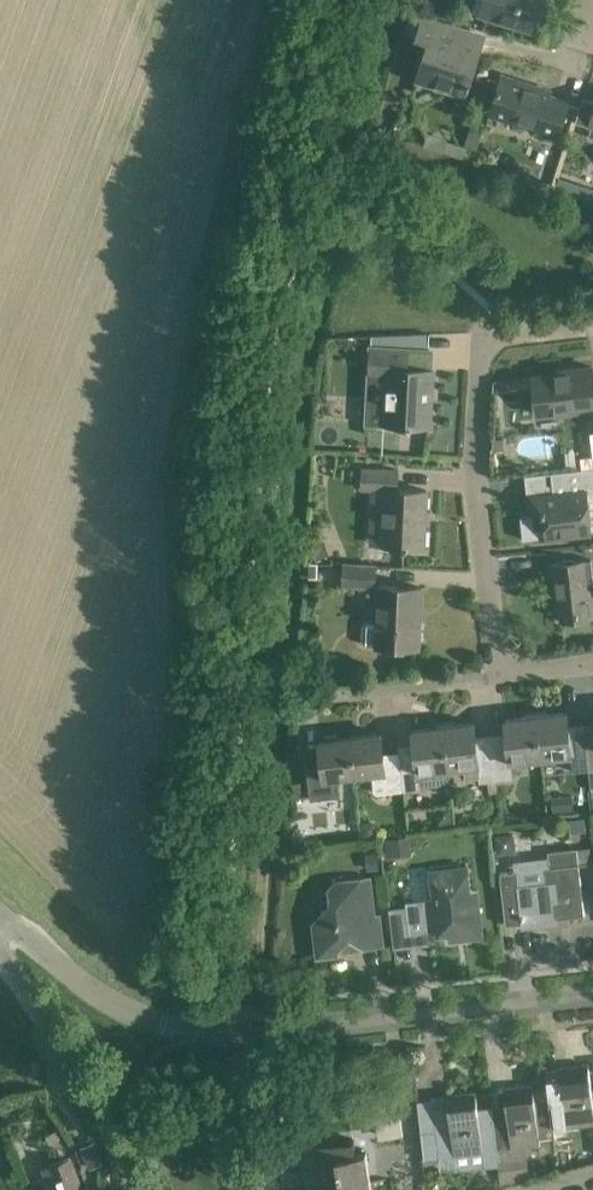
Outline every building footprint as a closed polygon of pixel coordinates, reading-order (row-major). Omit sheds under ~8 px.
[(542,0),(474,0),(471,8),(474,12),(533,31),(542,0)] [(429,40),(416,80),(465,95),(484,35),(423,16),(417,36),(429,40)] [(502,74),(500,81),(488,78),(484,91),(495,95),(490,114),(538,129),(537,132),(557,139),(569,100),(549,94),(551,89),(502,74)] [(591,125),(588,136),(592,137),(592,101),(582,98),(575,120),(591,125)] [(427,132),(423,146),(463,158),(467,146),(446,140),(447,138),(427,132)] [(554,156),(546,179),(555,182),(559,170),(558,169),(562,158),(554,156)] [(386,379),(384,423),(426,425),(428,387),(432,387),(433,369),(407,367),(408,348),(369,346),(368,378),(386,379)] [(592,366),(568,369),(568,372),(533,376),(537,414),(592,407),(592,374),(592,366)] [(424,546),(427,490),(398,489),(399,470),(361,468),(360,489),(373,490),(371,543),(424,546)] [(551,472),(554,494),(532,497),(534,515),(521,517),(523,540),(591,532),(586,492),(592,491),(592,468),(551,472)] [(330,554),(324,539),(310,545),(316,560),(330,554)] [(549,564),(551,581),(557,581),(561,619),(592,615),(592,599),(592,588),(587,588),(584,560),(549,564)] [(342,562),(341,586),(376,588),(377,564),(342,562)] [(379,585),(378,622),(366,621),(362,625),(361,640),(364,645),(376,645),(418,647),(421,587),(379,585)] [(536,716),(540,758),(570,755),(573,772),(587,770),(582,725),(569,727),(567,712),(536,716)] [(490,735),(495,780),(513,779),(511,762),(540,758),(536,716),(505,719),(506,733),(490,735)] [(441,726),(447,784),(450,784),(448,768),(463,767),(465,779),(478,778),(479,782),(495,780),(490,735),(476,736),(474,723),(441,726)] [(587,770),(589,770),(591,789),(592,789),(592,724),(582,725),(587,770)] [(400,757),(404,791),(419,790),(419,787),(447,784),(441,726),(412,730),(414,744),(399,746),(400,757)] [(349,737),(353,775),(371,773),(374,793),(403,790),(403,791),(404,791),(400,757),(384,759),(381,733),(349,737)] [(322,766),(306,768),(310,800),(340,796),(338,777),(353,775),(349,737),(337,738),(336,734),(323,736),(323,740),(319,740),(322,766)] [(443,809),(439,814),(440,821),(451,820),(450,809),(443,809)] [(586,830),(584,816),(569,818),(570,832),(586,830)] [(373,823),(364,824),(364,835),(377,834),(376,826),(373,823)] [(497,837),(499,853),(510,852),(514,847),(513,835),(497,837)] [(410,838),(384,840),(385,857),(411,855),(410,838)] [(547,882),(518,885),(517,872),(499,874),(505,924),(521,922),(522,928),(556,924),(555,919),(584,915),(579,864),(592,862),(591,847),(577,849),(576,848),(547,851),(549,867),(545,868),(547,882)] [(378,868),(377,852),(365,853),(367,869),(378,868)] [(467,866),(457,867),(456,863),(437,865),(438,870),(430,871),(434,900),(408,903),(411,931),(448,927),(449,935),(482,931),(477,890),(470,891),(467,866)] [(331,904),(313,923),(316,953),(337,951),(349,937),(363,947),(383,945),(380,915),(375,916),(370,877),(328,882),(331,904)] [(567,1126),(592,1123),(592,1089),(591,1089),(588,1064),(560,1067),(563,1092),(549,1094),(553,1128),(567,1126)] [(507,1106),(491,1108),(497,1149),(540,1144),(539,1138),(554,1136),(553,1128),(549,1094),(534,1095),(533,1086),(505,1089),(507,1106)] [(478,1109),(476,1092),(447,1096),(448,1106),(433,1107),(433,1102),(418,1103),(421,1132),(436,1130),(440,1165),(456,1163),(456,1154),(496,1149),(497,1149),(491,1108),(478,1109)] [(264,1110),(251,1112),(254,1131),(267,1129),(264,1110)] [(340,1186),(371,1181),(366,1151),(356,1153),(354,1140),(296,1148),(301,1176),(324,1172),(326,1184),(340,1182),(340,1186)] [(91,1166),(101,1162),(93,1146),(84,1150),(91,1166)] [(69,1160),(50,1166),(53,1175),(51,1176),(56,1189),(80,1189),(69,1160)] [(371,1181),(340,1186),(341,1189),(372,1189),(371,1181)]
